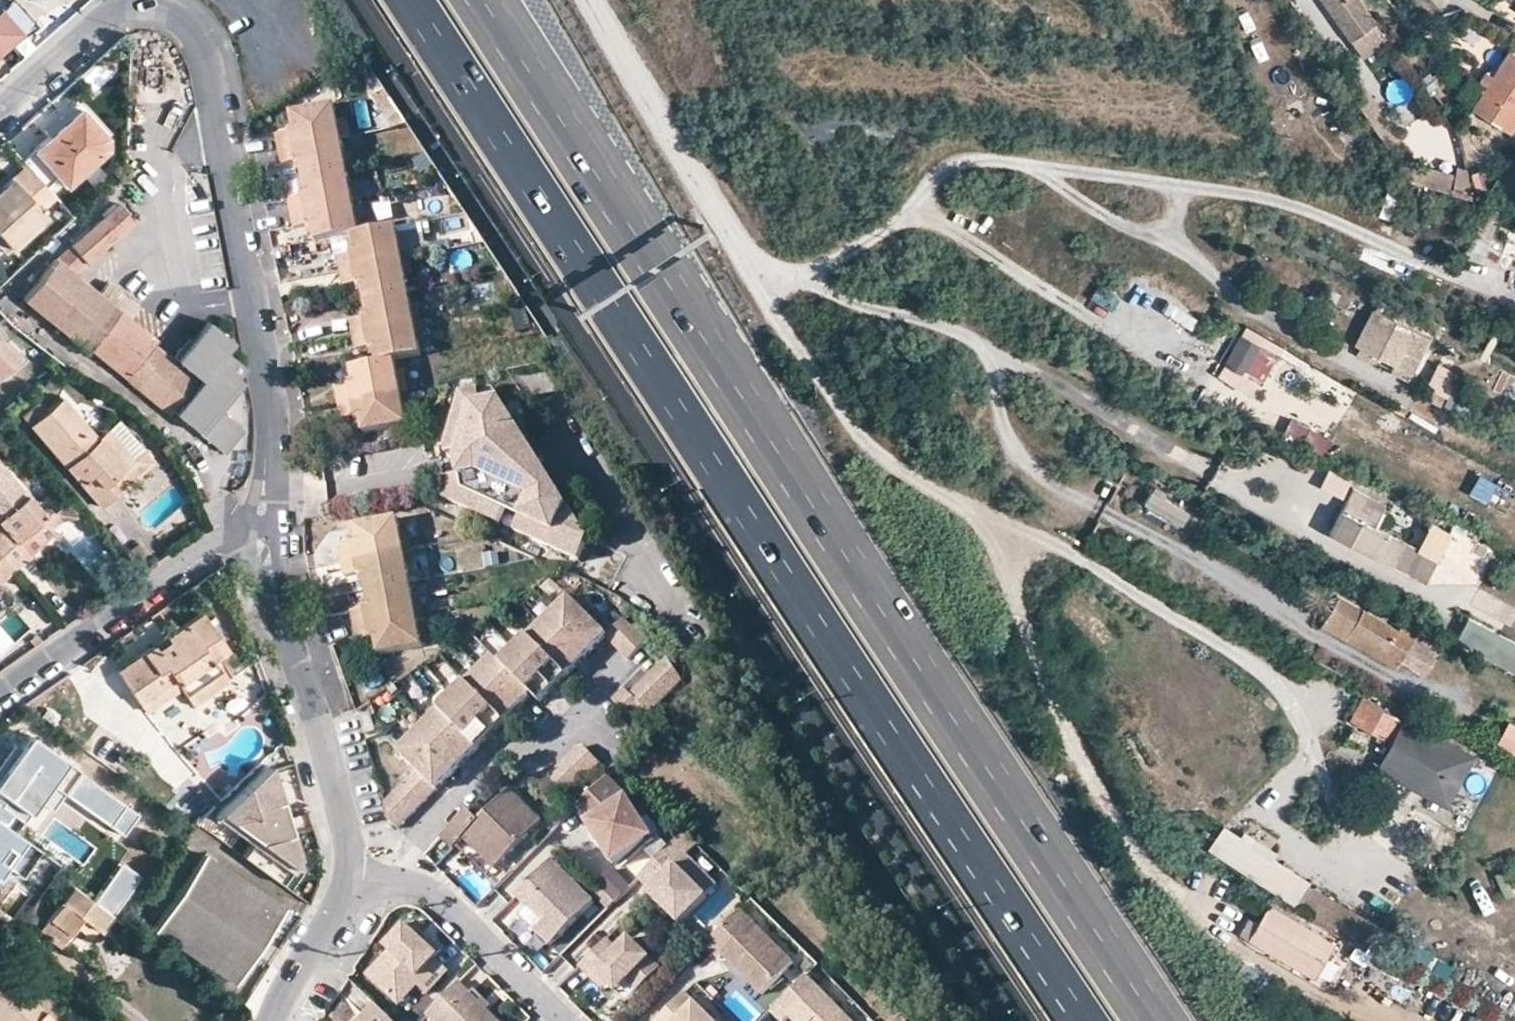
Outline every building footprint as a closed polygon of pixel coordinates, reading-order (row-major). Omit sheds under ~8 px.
[(1,32),(7,38),(28,19),(12,0),(6,0),(0,6),(0,33),(1,32)] [(32,16),(18,0),(12,0),(28,19),(32,16)] [(1364,51),(1384,38),(1357,0),(1328,0),(1364,51)] [(1511,50),(1498,69),(1473,109),(1513,135),(1514,133),(1514,53),(1511,50)] [(50,134),(78,108),(105,137),(111,131),(81,97),(45,129),(50,134)] [(361,413),(362,420),(365,430),(407,421),(403,404),(401,389),(394,359),(404,357),(421,354),(418,338),(414,322),(412,308),(409,290),(405,272),(402,257),(398,237),(396,226),(367,231),(359,233),(352,201),(346,170),(343,153),(340,138),(338,123),(334,107),(291,116),(293,127),(294,132),(288,133),(276,136),(278,150),(282,165),(294,163),(300,162),(301,167),(303,179),(305,190),(306,195),(300,196),(289,199),(292,213),(295,227),(306,225),(313,224),(314,230),(316,241),(353,234),(355,246),(356,252),(349,253),(337,256),(339,270),(342,283),(355,281),(362,280),(363,286),(366,299),(368,310),(369,317),(361,318),(349,321),(351,335),(354,349),(368,347),(375,346),(376,352),(378,362),(353,367),(353,378),(354,384),(349,386),(336,388),(338,402),(341,417),(355,414),(361,413)] [(53,177),(61,187),(103,149),(105,137),(78,108),(50,134),(20,161),(24,166),(42,186),(53,177)] [(340,138),(347,137),(345,122),(338,123),(340,138)] [(351,152),(343,153),(346,170),(354,168),(351,152)] [(41,216),(37,210),(51,197),(42,186),(24,166),(0,188),(0,239),(7,247),(41,216)] [(354,168),(346,170),(352,201),(361,200),(354,168)] [(361,200),(352,201),(359,233),(367,231),(361,200)] [(106,304),(70,274),(129,220),(114,202),(51,260),(20,300),(82,349),(86,345),(167,411),(193,379),(152,345),(152,340),(124,317),(106,304)] [(402,257),(410,255),(407,235),(398,237),(402,257)] [(405,272),(413,270),(410,255),(402,257),(405,272)] [(124,317),(132,308),(114,293),(106,304),(124,317)] [(421,306),(412,308),(414,322),(423,320),(421,306)] [(1418,358),(1430,337),(1375,308),(1357,343),(1361,345),(1357,352),(1363,355),(1369,358),(1372,351),(1394,363),(1402,349),(1418,358)] [(203,318),(173,357),(199,377),(173,409),(225,450),(243,427),(217,406),(240,378),(233,373),(241,363),(221,348),(229,338),(203,318)] [(418,338),(425,336),(423,320),(414,322),(418,338)] [(1281,343),(1243,322),(1226,353),(1215,373),(1253,393),(1281,343)] [(16,360),(0,342),(0,374),(16,360)] [(401,389),(409,388),(404,357),(394,359),(401,389)] [(530,444),(493,385),(461,391),(448,437),(445,447),(446,453),(530,444)] [(1441,394),(1426,385),(1419,398),(1435,406),(1441,394)] [(409,388),(401,389),(403,404),(412,403),(409,388)] [(141,449),(129,459),(102,429),(93,436),(58,397),(42,411),(35,403),(19,416),(99,506),(151,462),(141,449)] [(1279,435),(1321,450),(1328,432),(1286,416),(1279,435)] [(446,453),(441,454),(443,470),(540,459),(530,444),(446,453)] [(445,484),(439,497),(497,521),(504,503),(520,510),(513,528),(578,555),(587,533),(540,459),(443,470),(445,484)] [(39,512),(0,468),(0,527),(1,529),(0,530),(0,557),(10,568),(27,553),(22,549),(14,539),(41,515),(39,512)] [(1155,481),(1143,496),(1178,524),(1190,508),(1155,481)] [(1368,517),(1354,510),(1362,493),(1350,487),(1342,503),(1334,517),(1328,529),(1364,548),(1371,552),(1390,561),(1400,541),(1366,522),(1368,517)] [(39,512),(41,515),(14,539),(22,549),(57,520),(44,506),(39,512)] [(396,519),(352,527),(354,537),(355,542),(347,543),(335,546),(338,562),(342,577),(353,575),(361,573),(362,579),(365,590),(366,599),(367,605),(359,607),(347,609),(351,626),(353,638),(364,635),(373,634),(374,640),(377,654),(420,646),(416,626),(414,613),(408,582),(405,565),(402,551),(399,534),(396,519)] [(402,551),(409,549),(407,533),(399,534),(402,551)] [(405,565),(412,564),(409,549),(402,551),(405,565)] [(10,568),(0,557),(0,576),(10,568)] [(414,613),(422,612),(416,580),(408,582),(414,613)] [(607,615),(601,621),(570,590),(554,606),(588,639),(593,635),(599,641),(606,634),(625,655),(644,636),(625,615),(616,624),(607,615)] [(594,646),(588,639),(554,606),(542,618),(581,658),(594,646)] [(1360,608),(1346,631),(1371,645),(1388,655),(1397,660),(1417,626),(1398,615),(1391,626),(1360,608)] [(416,626),(424,624),(422,612),(414,613),(416,626)] [(113,670),(137,704),(173,681),(178,689),(190,707),(226,682),(210,660),(223,651),(196,613),(161,636),(150,644),(113,670)] [(568,671),(581,658),(542,618),(528,632),(568,671)] [(1460,639),(1506,664),(1514,649),(1514,648),(1469,623),(1460,639)] [(554,685),(568,671),(528,632),(514,645),(554,685)] [(594,646),(599,641),(593,635),(588,639),(594,646)] [(541,698),(554,685),(514,645),(500,658),(532,690),(541,698)] [(492,651),(478,664),(518,704),(532,690),(500,658),(492,651)] [(643,707),(650,706),(681,676),(666,652),(629,688),(624,683),(611,695),(627,711),(634,710),(641,704),(643,707)] [(504,718),(518,704),(478,664),(464,679),(504,718)] [(490,731),(504,718),(464,679),(451,692),(490,731)] [(137,704),(143,713),(178,689),(173,681),(137,704)] [(477,744),(490,731),(451,692),(438,705),(477,744)] [(1360,696),(1349,718),(1386,738),(1397,716),(1360,696)] [(362,721),(368,718),(364,702),(356,706),(362,721)] [(464,758),(477,744),(438,705),(424,718),(464,758)] [(1492,738),(1514,750),(1514,720),(1505,715),(1492,738)] [(424,718),(411,731),(450,770),(464,758),(424,718)] [(1445,802),(1469,755),(1402,719),(1378,765),(1416,786),(1445,802)] [(442,780),(450,770),(411,731),(397,745),(416,765),(430,779),(436,773),(442,780)] [(18,746),(0,772),(0,854),(15,833),(3,825),(10,817),(21,824),(33,807),(48,785),(59,793),(77,768),(28,732),(18,746)] [(599,757),(580,737),(546,771),(565,790),(599,757)] [(12,741),(0,758),(0,772),(18,746),(12,741)] [(254,866),(280,884),(294,864),(291,855),(294,855),(283,817),(276,819),(275,813),(281,811),(267,767),(264,763),(210,815),(205,811),(194,822),(205,830),(215,818),(248,843),(240,855),(254,866)] [(430,779),(416,765),(383,799),(388,817),(396,825),(436,785),(430,779)] [(587,818),(612,857),(660,826),(645,812),(640,815),(627,794),(606,772),(573,804),(587,818)] [(442,780),(436,773),(430,779),(436,785),(442,780)] [(59,793),(48,785),(33,807),(44,815),(59,793)] [(492,864),(539,819),(508,785),(476,816),(467,807),(440,833),(451,845),(456,841),(464,834),(492,864)] [(98,826),(63,800),(45,825),(114,877),(137,846),(103,820),(98,826)] [(1294,899),(1310,870),(1220,820),(1204,849),(1294,899)] [(24,840),(15,833),(0,854),(0,874),(24,840)] [(685,916),(707,894),(675,862),(686,851),(673,838),(638,873),(647,882),(644,884),(663,904),(679,921),(685,916)] [(707,894),(717,882),(686,851),(675,862),(707,894)] [(198,855),(152,932),(233,982),(280,903),(198,855)] [(549,939),(591,898),(550,857),(516,892),(528,904),(533,900),(545,912),(534,924),(549,939)] [(608,868),(590,894),(611,908),(629,882),(608,868)] [(644,884),(639,889),(659,908),(663,904),(644,884)] [(1267,900),(1240,886),(1231,902),(1258,916),(1267,900)] [(102,935),(114,919),(73,887),(39,931),(62,948),(77,930),(83,921),(102,935)] [(1381,928),(1308,889),(1294,915),(1304,920),(1367,954),(1381,928)] [(545,912),(533,900),(528,904),(521,911),(534,924),(545,912)] [(1302,924),(1304,920),(1294,915),(1267,900),(1258,916),(1249,933),(1274,946),(1302,961),(1316,935),(1317,932),(1302,924)] [(759,989),(791,959),(739,905),(706,938),(703,941),(715,952),(719,949),(759,989)] [(386,941),(390,946),(366,969),(388,991),(411,969),(419,977),(415,981),(422,987),(446,964),(433,951),(439,945),(429,935),(419,939),(417,937),(420,927),(411,917),(386,941)] [(520,918),(510,927),(527,946),(537,937),(520,918)] [(83,921),(77,930),(95,944),(102,935),(83,921)] [(417,937),(419,939),(429,935),(420,927),(417,937)] [(636,985),(657,963),(627,934),(615,945),(604,935),(577,961),(590,973),(595,968),(607,979),(620,967),(627,975),(636,985)] [(1328,941),(1316,935),(1302,961),(1314,968),(1328,941)] [(607,979),(614,986),(627,975),(620,967),(607,979)] [(595,968),(590,973),(601,986),(607,979),(595,968)] [(388,991),(395,999),(415,981),(419,977),(411,969),(388,991)] [(38,998),(22,984),(8,972),(4,975),(0,971),(0,1020),(54,1020),(34,1003),(38,998)] [(807,972),(777,1001),(797,1020),(810,1020),(814,1017),(818,1020),(856,1020),(807,972)] [(433,1018),(436,1020),(500,1020),(491,1010),(474,994),(457,977),(425,1010),(433,1018)] [(34,1003),(54,1020),(72,1020),(27,979),(22,984),(38,998),(34,1003)] [(1413,1009),(1440,1020),(1457,1020),(1464,1005),(1423,987),(1413,1009)] [(684,989),(651,1020),(715,1020),(684,989)] [(479,990),(474,994),(491,1010),(495,1006),(479,990)] [(373,999),(351,1020),(395,1020),(373,999)]
